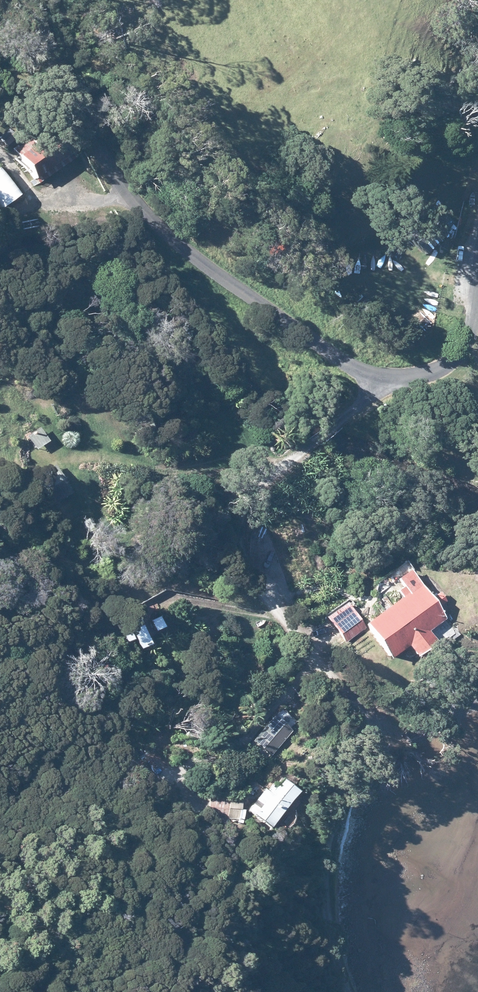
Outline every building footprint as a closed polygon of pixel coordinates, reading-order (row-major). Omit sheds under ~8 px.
[(12,143),(39,182),(78,155),(51,116),(12,143)] [(27,437),(35,450),(49,441),(40,428),(27,437)] [(403,597),(365,624),(391,660),(408,648),(416,660),(438,644),(430,632),(447,620),(438,607),(447,601),(440,591),(430,598),(410,570),(399,579),(405,587),(399,591),(403,597)] [(327,616),(344,643),(366,629),(348,602),(327,616)] [(137,638),(141,648),(151,645),(148,637),(168,630),(159,604),(137,612),(130,628),(132,631),(122,634),(125,642),(137,638)] [(272,715),(251,741),(271,757),(292,731),(272,715)] [(265,789),(248,810),(273,828),(300,792),(282,779),(271,794),(265,789)] [(209,794),(206,823),(226,825),(227,818),(240,820),(242,798),(209,794)]
